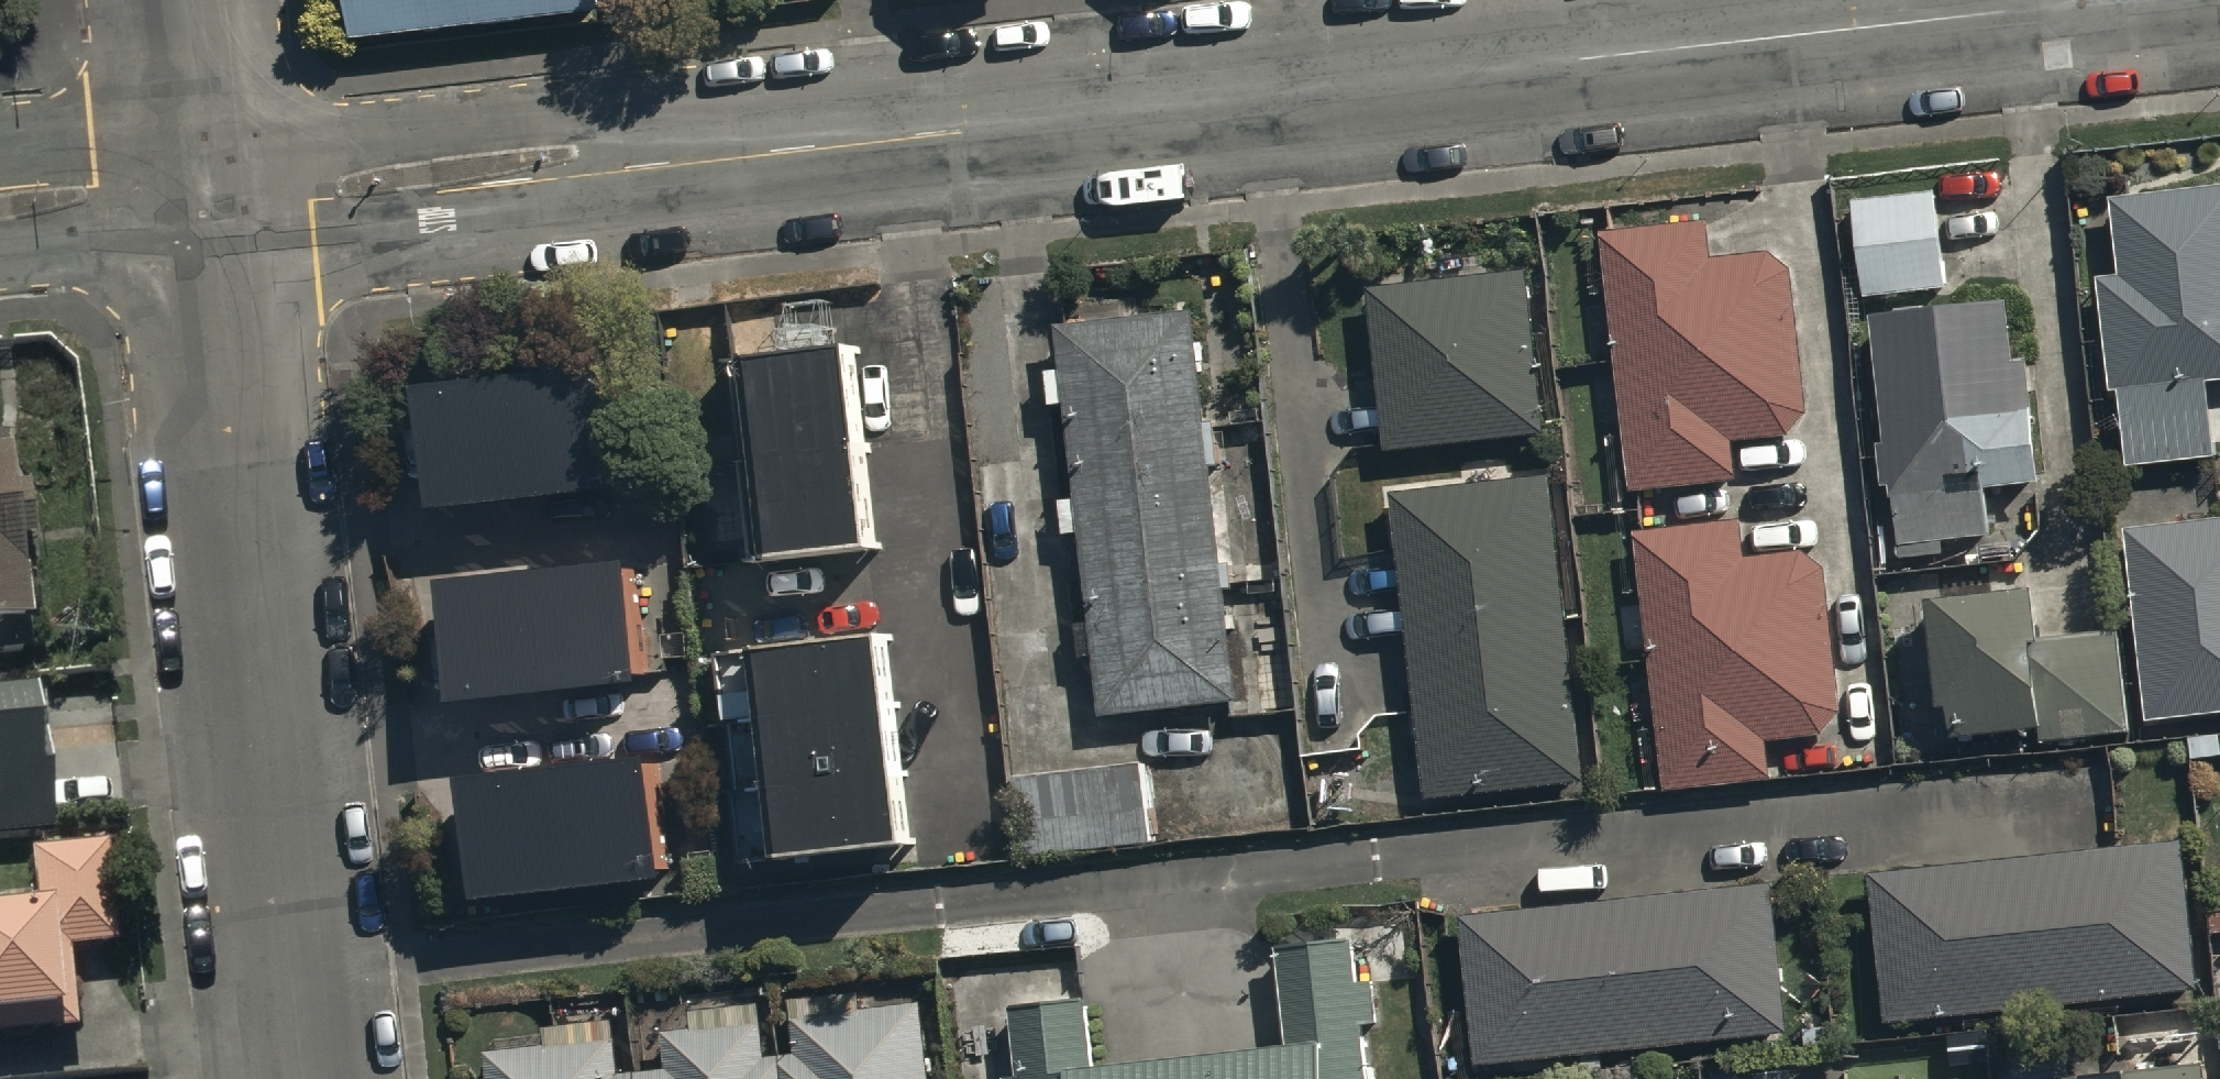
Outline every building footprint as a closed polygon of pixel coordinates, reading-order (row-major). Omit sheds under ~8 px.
[(355,32),(605,3),(604,0),(351,0),(355,32)] [(1950,279),(1938,183),(1855,193),(1866,289),(1950,279)] [(2124,284),(2103,287),(2115,399),(2123,398),(2131,475),(2219,465),(2219,463),(2212,388),(2219,387),(2219,195),(2115,207),(2124,284)] [(1712,227),(1606,239),(1637,498),(1743,485),(1738,448),(1795,441),(1815,420),(1798,274),(1773,259),(1717,265),(1712,227)] [(1529,262),(1370,280),(1389,445),(1548,426),(1529,262)] [(2013,312),(1877,328),(1899,513),(2035,497),(2013,312)] [(1107,723),(1243,708),(1200,321),(1064,336),(1107,723)] [(610,350),(423,372),(438,497),(625,475),(610,350)] [(784,585),(891,574),(869,370),(762,382),(784,585)] [(33,650),(8,449),(0,450),(0,654),(33,650)] [(1588,789),(1555,484),(1396,501),(1429,806),(1588,789)] [(2219,722),(2219,527),(2130,537),(2151,729),(2219,722)] [(1745,528),(1640,540),(1670,798),(1776,786),(1771,748),(1828,742),(1848,721),(1831,574),(1807,559),(1750,566),(1745,528)] [(634,550),(444,571),(458,691),(647,670),(634,550)] [(2122,638),(2048,646),(2044,607),(1938,618),(1952,749),(2044,739),(2045,749),(2133,739),(2122,638)] [(800,886),(925,870),(900,662),(775,677),(800,886)] [(56,840),(45,712),(0,716),(0,845),(56,840)] [(654,745),(468,766),(482,889),(668,868),(654,745)] [(1019,785),(1028,864),(1156,849),(1146,770),(1019,785)] [(1871,880),(1887,1027),(2201,994),(2185,846),(1871,880)] [(78,1040),(70,960),(119,955),(109,856),(33,864),(38,911),(0,915),(0,1048),(78,1040)] [(1469,923),(1485,1061),(1785,1026),(1769,888),(1469,923)] [(1369,948),(1277,957),(1287,1058),(1071,1078),(1382,1078),(1369,948)] [(927,1011),(800,1026),(804,1062),(772,1066),(768,1029),(669,1040),(673,1077),(655,1078),(935,1078),(927,1011)] [(622,1047),(493,1062),(495,1078),(626,1078),(622,1047)] [(1961,1065),(1908,1069),(1907,1061),(1843,1066),(1844,1078),(1962,1078),(1961,1065)]
